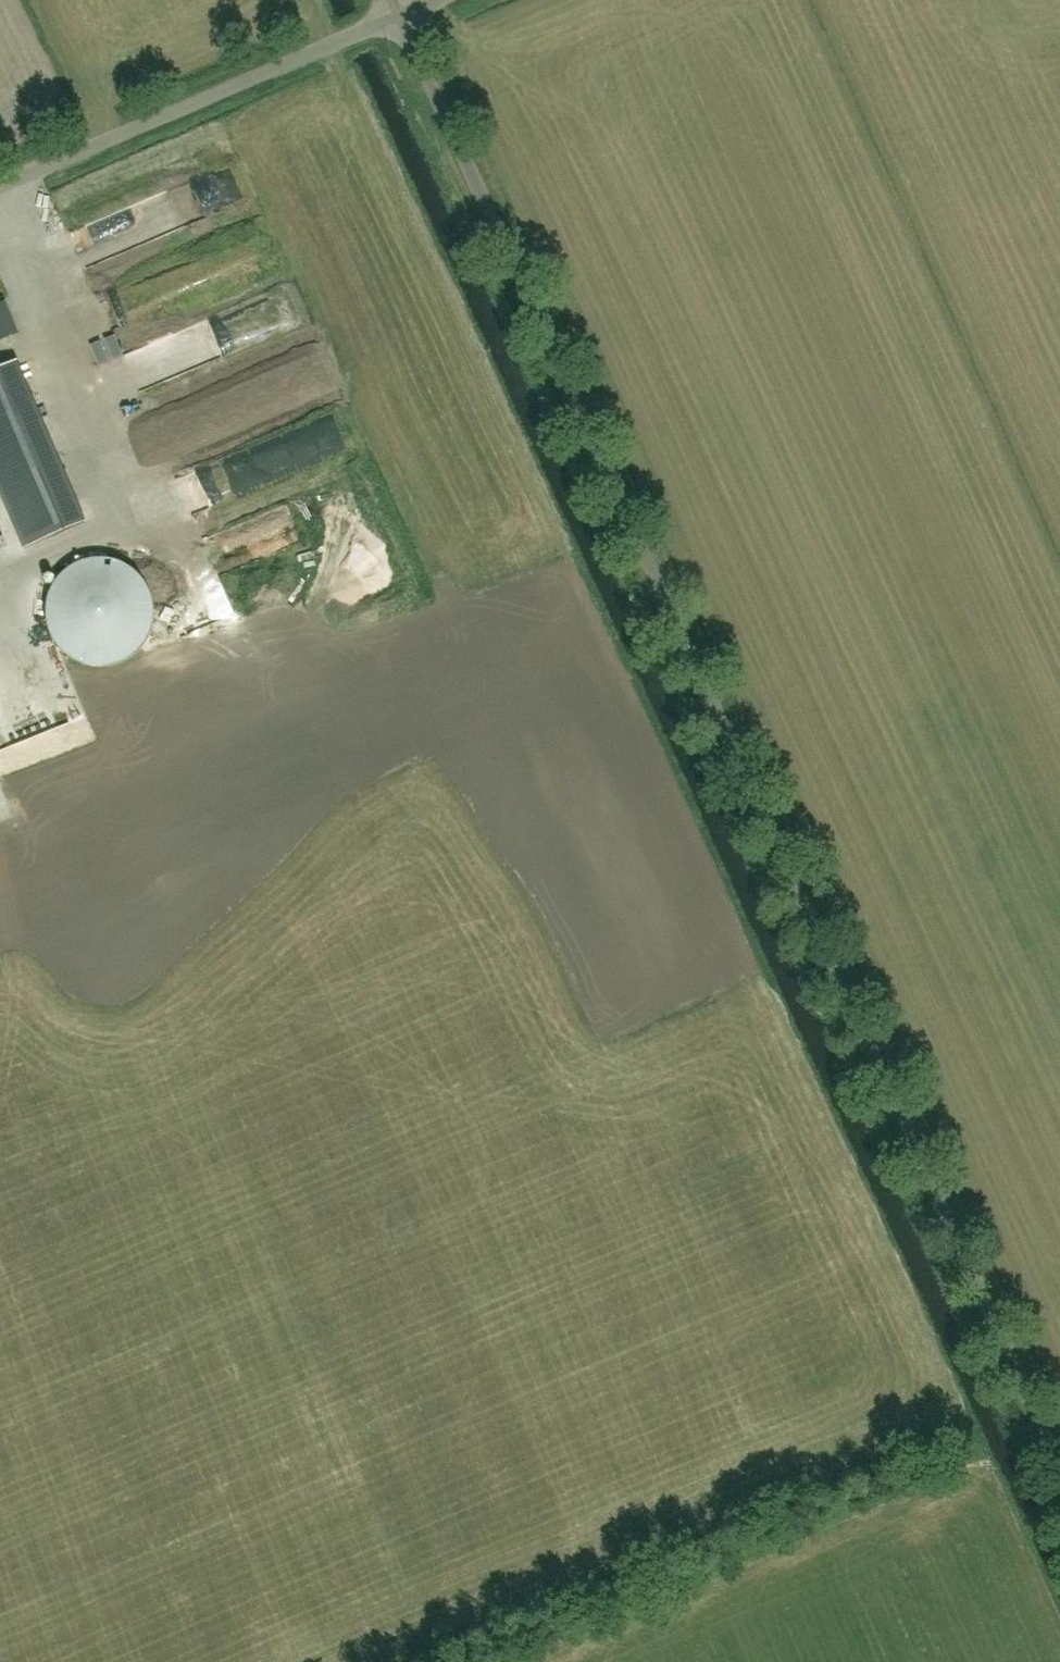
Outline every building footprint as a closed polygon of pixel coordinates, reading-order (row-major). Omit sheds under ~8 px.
[(0,367),(0,490),(24,548),(85,522),(17,360),(0,367)] [(48,599),(46,612),(48,625),(53,637),(60,648),(70,656),(81,663),(94,666),(107,666),(120,663),(127,658),(131,656),(141,648),(148,637),(153,625),(155,612),(153,599),(148,587),(141,576),(131,567),(120,561),(107,558),(94,558),(81,561),(70,567),(60,576),(53,587),(48,599)]
